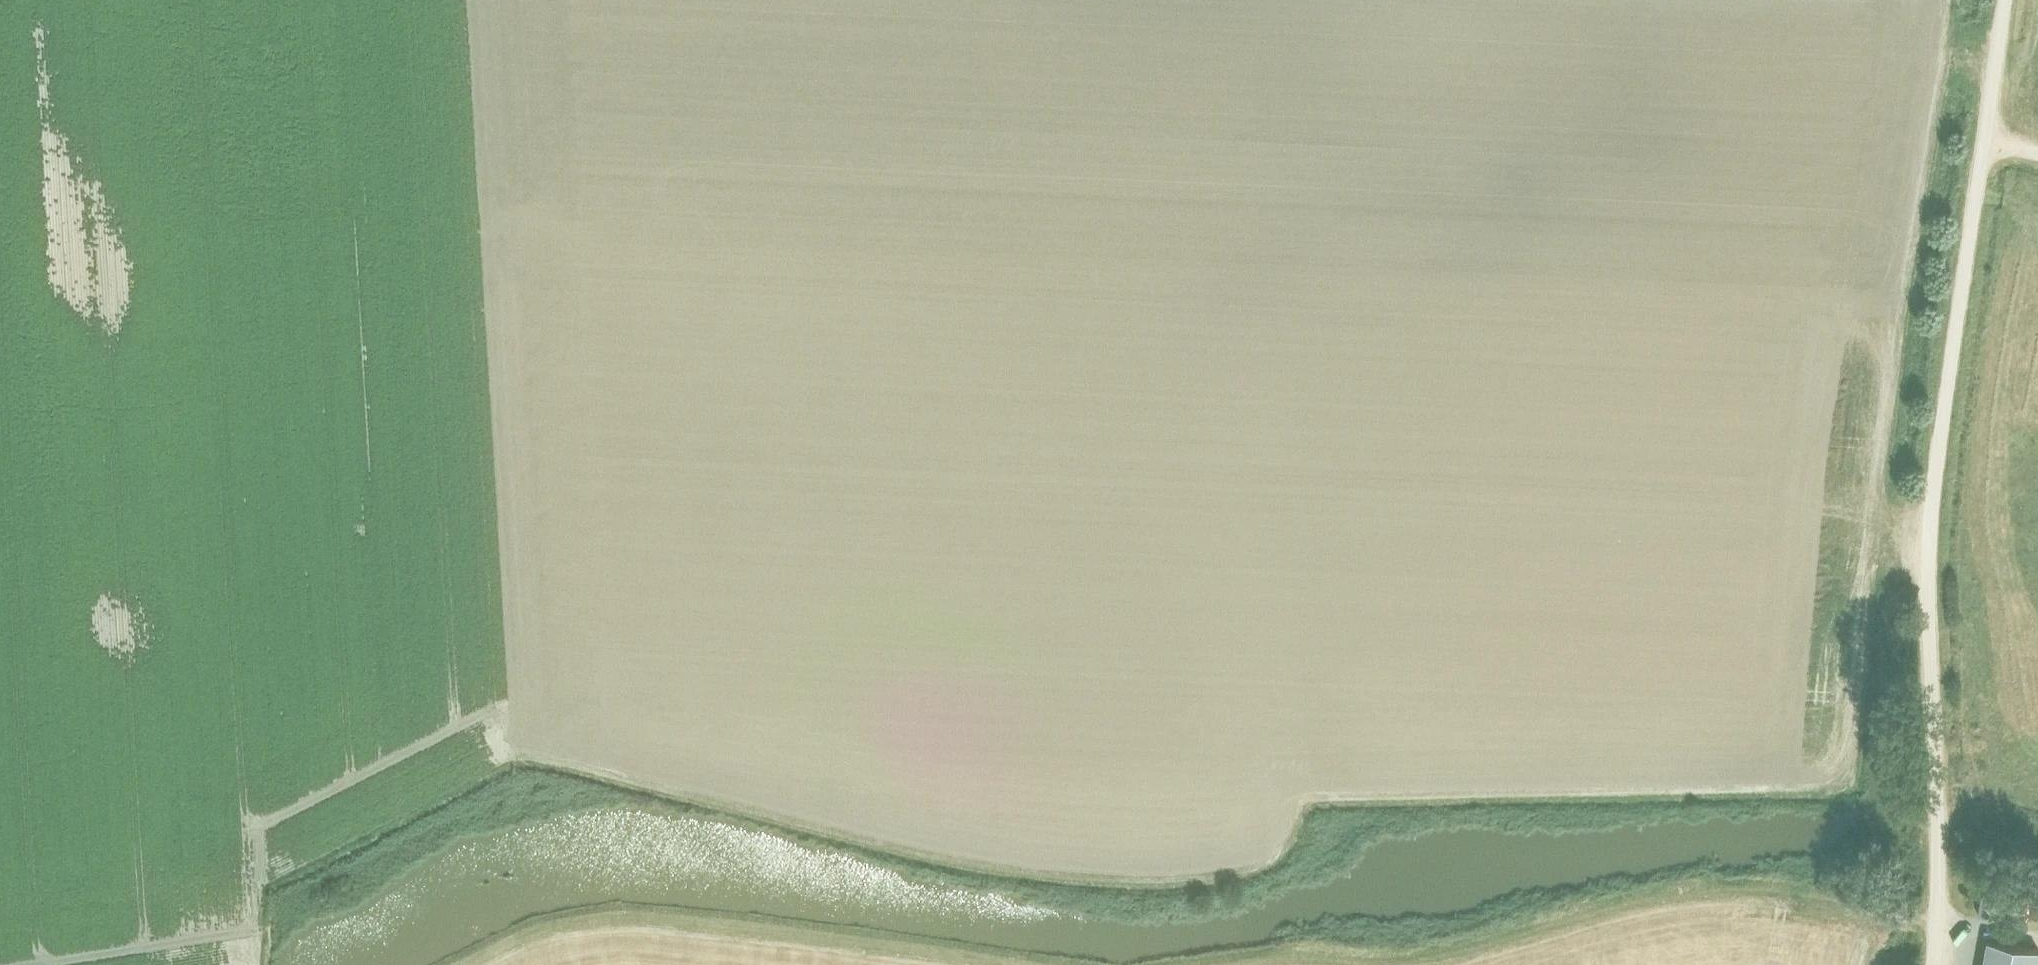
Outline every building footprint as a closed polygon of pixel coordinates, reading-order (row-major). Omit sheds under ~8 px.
[(1983,964),(2036,964),(2037,953),(2037,950),(1988,940),(1983,964)]
